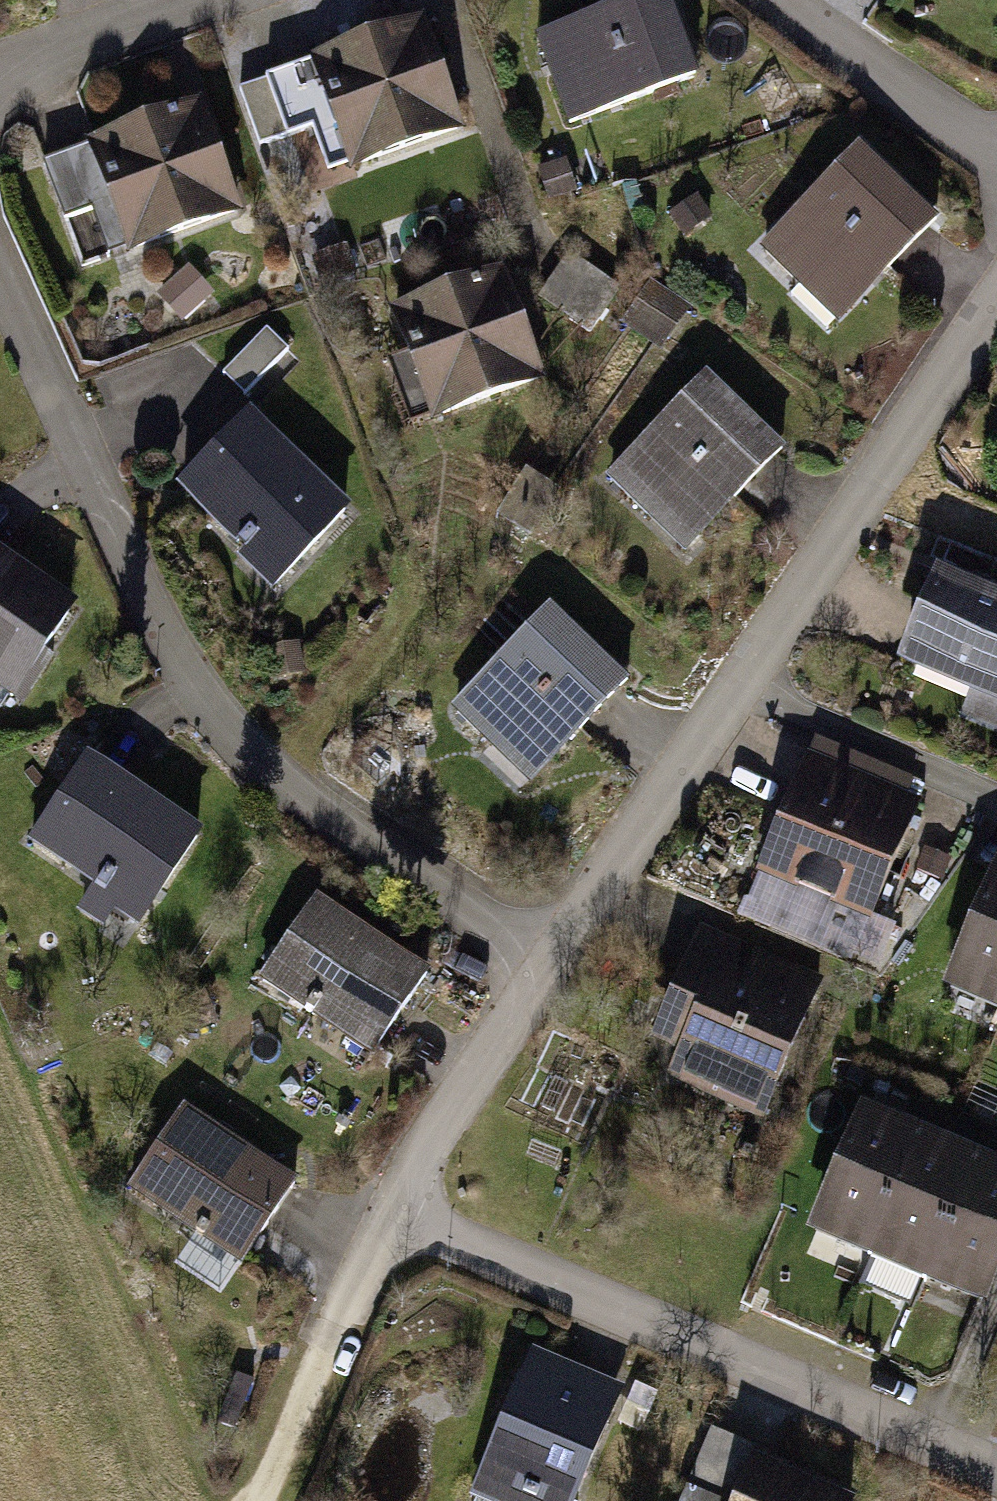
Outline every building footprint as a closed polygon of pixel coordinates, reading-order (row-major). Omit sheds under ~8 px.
[(546,39),(577,130),(707,86),(678,0),(660,0),(546,39)] [(477,131),(434,21),(318,66),(361,176),(477,131)] [(211,106),(93,146),(133,262),(251,223),(211,106)] [(872,151),(769,252),(849,332),(951,231),(872,151)] [(570,164),(543,176),(556,208),(583,197),(570,164)] [(702,202),(675,217),(690,243),(717,228),(702,202)] [(344,246),(309,260),(323,296),(359,281),(344,246)] [(578,252),(542,303),(593,340),(630,288),(578,252)] [(517,274),(403,313),(444,430),(558,390),(517,274)] [(657,289),(630,328),(668,354),(695,315),(657,289)] [(717,378),(616,479),(697,561),(799,460),(717,378)] [(360,514),(253,418),(181,496),(289,593),(360,514)] [(0,553),(0,687),(28,706),(91,614),(0,553)] [(946,576),(910,669),(979,695),(968,724),(996,736),(996,595),(946,576)] [(643,688),(561,608),(460,711),(542,791),(643,688)] [(304,644),(273,653),(283,688),(314,679),(304,644)] [(937,804),(811,755),(763,878),(890,927),(937,804)] [(215,837),(96,757),(39,841),(104,886),(85,913),(139,949),(215,837)] [(958,991),(996,1007),(996,897),(958,991)] [(441,971),(325,898),(270,984),(386,1057),(441,971)] [(836,985),(707,932),(658,1051),(687,1063),(677,1086),(778,1127),(836,985)] [(311,1179),(193,1106),(138,1195),(256,1268),(311,1179)] [(874,1111),(822,1238),(996,1309),(996,1161),(874,1111)] [(542,1362),(483,1500),(585,1500),(629,1398),(542,1362)] [(715,1433),(690,1489),(717,1500),(738,1500),(759,1453),(715,1433)] [(763,1461),(746,1500),(856,1500),(763,1461)]
